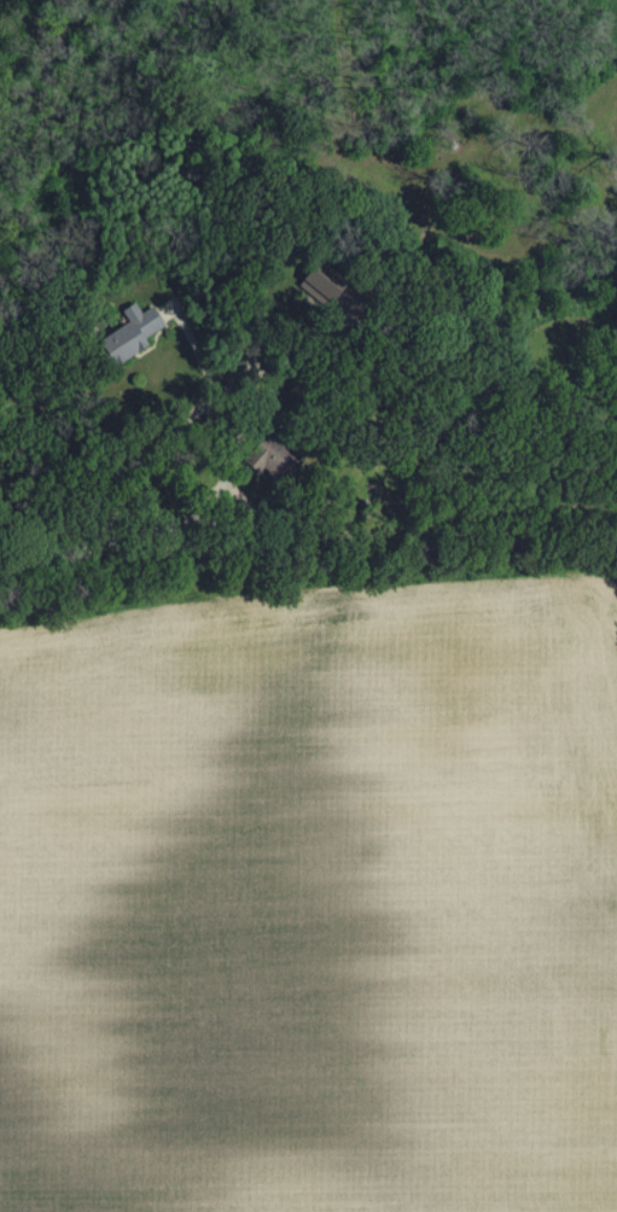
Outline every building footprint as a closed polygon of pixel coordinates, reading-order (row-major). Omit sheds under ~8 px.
[(340,290),(310,270),(299,287),(328,308),(340,290)] [(99,341),(112,367),(148,348),(143,340),(164,329),(153,309),(141,316),(135,305),(122,312),(129,325),(99,341)] [(268,437),(244,462),(260,477),(267,470),(283,485),(300,466),(268,437)]
